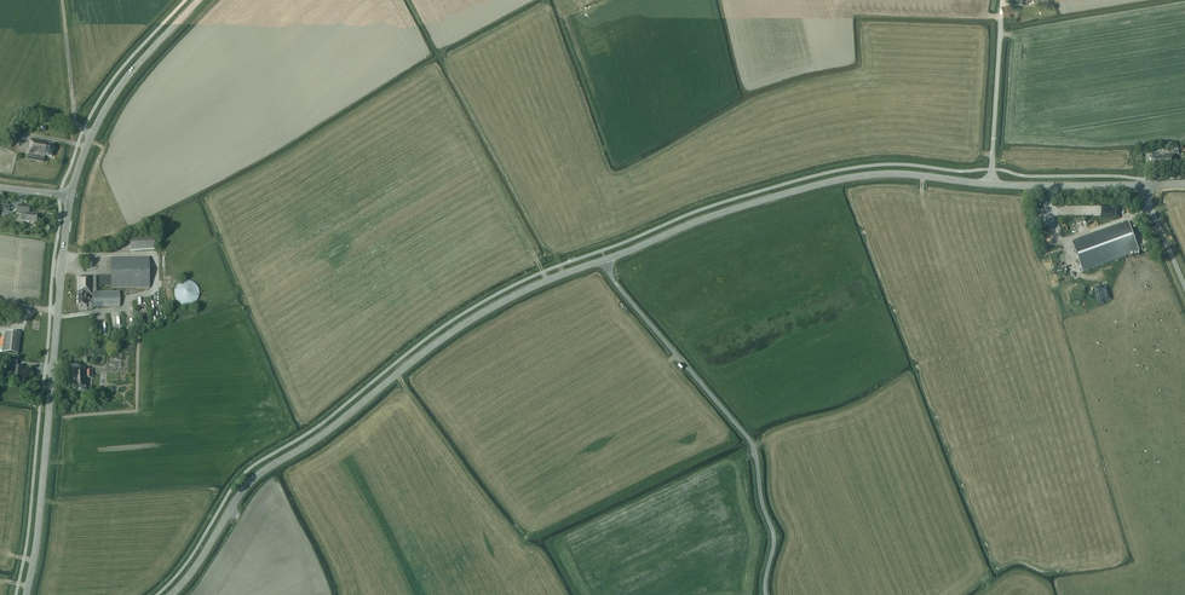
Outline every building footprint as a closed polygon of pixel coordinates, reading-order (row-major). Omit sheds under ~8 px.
[(27,159),(43,162),(45,156),(52,157),(54,145),(47,144),(47,142),(31,139),(27,159)] [(1159,170),(1175,169),(1173,149),(1160,150),(1160,153),(1151,153),(1152,169),(1159,168),(1159,170)] [(23,215),(22,221),(36,223),(37,214),(29,214),(30,207),(18,206),(17,212),(18,212),(18,214),(23,215)] [(1093,234),(1093,233),(1072,241),(1082,271),(1103,264),(1103,263),(1139,251),(1128,221),(1093,234)] [(155,249),(154,237),(129,238),(130,251),(155,249)] [(111,258),(111,276),(98,276),(98,277),(92,277),(77,277),(77,292),(78,292),(78,305),(87,305),(87,300),(90,299),(89,295),(92,295),(93,307),(120,307),(120,292),(99,292),(99,286),(111,286),(111,288),(149,288),(149,257),(111,258)] [(193,304),(195,302),(197,299),(198,296),(199,293),(198,290),(197,287),(195,285),(193,283),(190,281),(187,281),(184,281),(181,283),(178,285),(176,287),(175,290),(174,293),(175,296),(176,299),(178,302),(181,304),(184,305),(187,305),(190,305),(193,304)] [(3,352),(18,354),(20,334),(5,332),(3,352)] [(7,364),(13,365),(11,379),(22,381),(23,368),(16,367),(17,360),(7,358),(7,364)] [(92,370),(71,370),(71,383),(72,383),(73,391),(87,391),(86,378),(92,378),(92,370)]
